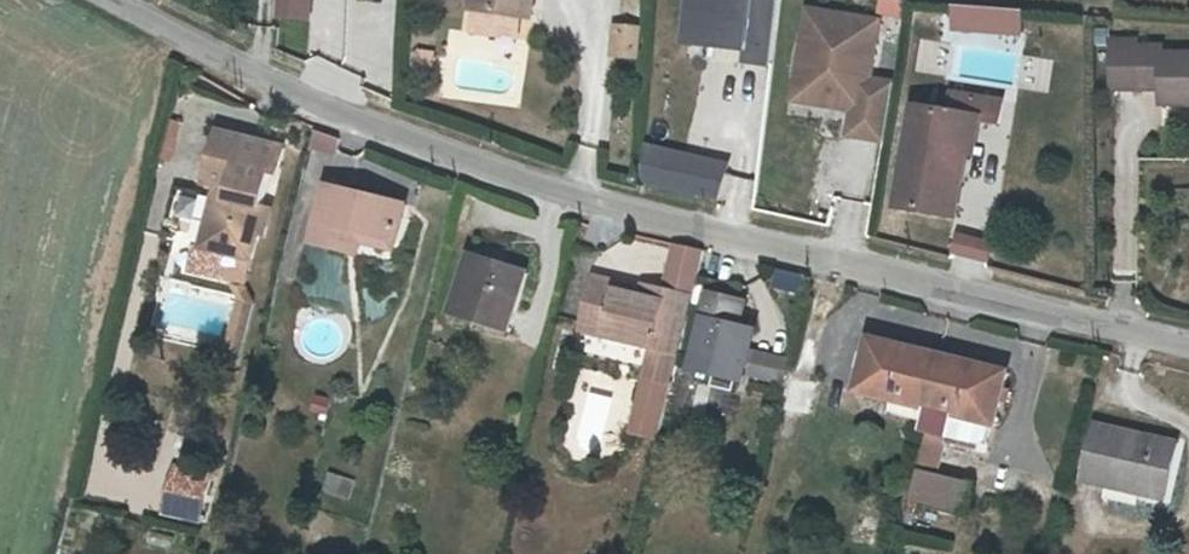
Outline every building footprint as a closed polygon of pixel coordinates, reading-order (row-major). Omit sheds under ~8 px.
[(281,22),(317,22),(317,0),(281,0),(281,22)] [(475,10),(525,19),(525,18),(528,0),(476,0),(475,10)] [(537,0),(528,0),(525,18),(525,19),(534,20),(537,0)] [(688,49),(775,60),(783,0),(694,0),(688,49)] [(908,18),(911,0),(908,0),(884,0),(882,15),(908,18)] [(957,7),(956,35),(1029,36),(1030,9),(957,7)] [(471,32),(521,40),(525,19),(475,10),(471,32)] [(807,16),(806,23),(825,27),(826,19),(807,16)] [(880,29),(826,19),(825,27),(806,23),(794,93),(819,98),(830,114),(835,115),(845,108),(852,109),(850,118),(846,142),(882,149),(883,149),(893,91),(869,87),(880,29)] [(617,33),(616,61),(637,63),(640,33),(617,33)] [(1117,55),(1117,102),(1163,101),(1163,117),(1188,115),(1188,63),(1161,63),(1162,55),(1117,55)] [(418,58),(415,76),(430,77),(431,59),(418,58)] [(819,98),(794,93),(792,106),(830,114),(819,98)] [(980,105),(974,130),(987,133),(1013,139),(1017,113),(980,105)] [(845,108),(835,115),(850,118),(852,109),(845,108)] [(899,215),(946,227),(953,197),(972,201),(980,165),(962,161),(970,129),(922,118),(899,215)] [(962,161),(980,165),(987,133),(974,130),(970,129),(962,161)] [(222,226),(216,250),(251,258),(257,235),(264,236),(270,211),(263,209),(271,176),(279,177),(286,150),(217,132),(205,183),(230,190),(230,200),(218,197),(211,222),(222,226)] [(641,185),(724,204),(734,162),(651,143),(641,185)] [(356,234),(400,244),(409,209),(328,189),(314,245),(350,255),(356,234)] [(953,197),(946,227),(963,231),(972,201),(953,197)] [(205,247),(216,250),(222,226),(211,222),(205,247)] [(954,253),(992,263),(998,241),(961,231),(954,253)] [(398,255),(400,244),(356,234),(350,255),(360,258),(364,247),(398,255)] [(665,292),(688,298),(694,300),(705,254),(676,247),(665,292)] [(471,255),(453,317),(511,334),(528,273),(471,255)] [(782,270),(777,287),(808,296),(813,278),(782,270)] [(596,276),(584,319),(609,326),(608,335),(653,347),(645,378),(667,383),(688,298),(665,292),(647,287),(643,299),(620,292),(622,283),(596,276)] [(710,324),(698,368),(739,378),(739,375),(745,355),(750,335),(741,333),(748,308),(716,299),(710,324)] [(215,337),(230,342),(237,313),(223,308),(215,337)] [(582,328),(608,335),(609,326),(584,319),(582,328)] [(230,342),(215,337),(214,342),(228,346),(230,342)] [(861,397),(894,406),(929,415),(941,364),(874,347),(861,397)] [(745,355),(739,375),(783,387),(786,375),(788,367),(745,355)] [(923,436),(930,437),(953,443),(993,452),(1011,381),(941,364),(929,415),(923,436)] [(735,389),(739,378),(698,368),(695,378),(735,389)] [(667,383),(645,378),(635,418),(662,426),(673,385),(667,383)] [(929,415),(894,406),(889,427),(923,436),(929,415)] [(662,426),(635,418),(631,432),(658,440),(662,426)] [(1088,482),(1111,488),(1115,477),(1146,487),(1144,498),(1170,504),(1186,447),(1102,425),(1088,482)] [(943,485),(953,443),(930,437),(914,504),(973,518),(978,494),(943,485)] [(202,522),(213,477),(178,469),(167,514),(202,522)] [(351,501),(358,480),(331,472),(324,493),(351,501)] [(1115,477),(1111,488),(1144,498),(1146,487),(1115,477)]
